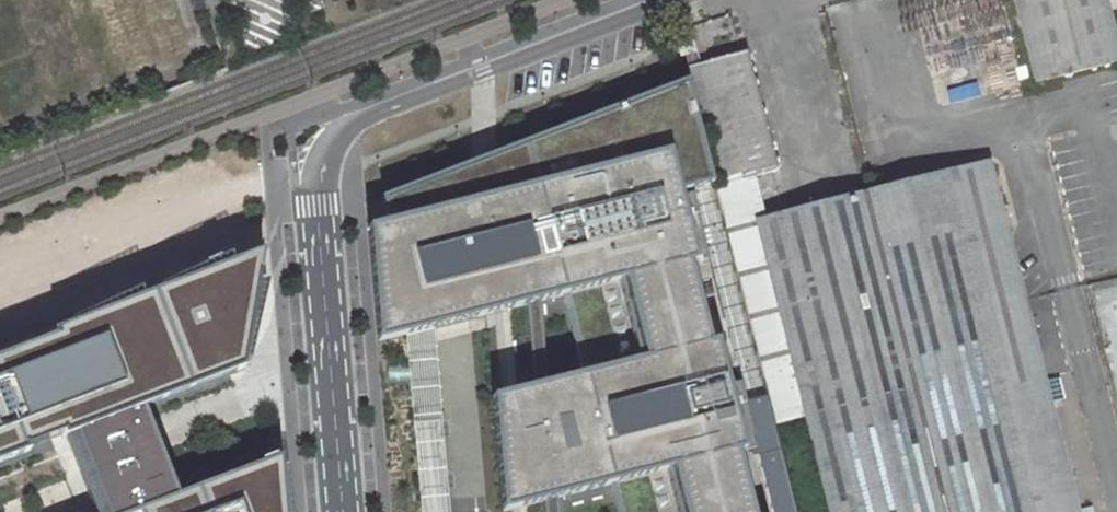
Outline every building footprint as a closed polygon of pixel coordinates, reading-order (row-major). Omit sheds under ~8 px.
[(1105,0),(1015,0),(1035,80),(1036,82),(1062,75),(1116,61),(1116,45),(1105,0)] [(686,55),(697,52),(692,32),(676,38),(678,45),(681,56),(686,55)] [(779,170),(747,51),(689,67),(692,81),(708,141),(720,184),(720,186),(747,178),(779,170)] [(385,197),(393,224),(665,152),(675,194),(716,185),(708,141),(692,81),(497,154),(487,158),(473,164),(385,197)] [(372,229),(385,341),(412,334),(441,327),(494,312),(563,297),(622,282),(642,359),(583,374),(554,381),(518,391),(499,396),(506,511),(510,511),(531,507),(566,498),(611,487),(672,472),(682,511),(754,511),(675,194),(665,152),(393,224),(372,229)] [(989,163),(874,192),(872,193),(866,194),(757,222),(756,222),(805,416),(830,511),(1077,511),(1050,403),(1044,382),(989,163)] [(776,424),(805,416),(756,222),(757,222),(747,178),(720,186),(720,184),(716,185),(776,424)] [(0,357),(0,469),(61,446),(74,440),(106,511),(294,511),(291,457),(192,494),(155,403),(258,363),(272,252),(0,357)] [(622,282),(563,297),(583,374),(642,359),(622,282)] [(547,301),(512,310),(518,391),(554,381),(547,301)] [(412,334),(427,511),(456,511),(441,327),(412,334)] [(1050,403),(1062,400),(1056,379),(1044,382),(1050,403)] [(611,487),(617,511),(682,511),(672,472),(611,487)] [(531,507),(531,511),(567,511),(566,498),(531,507)]
